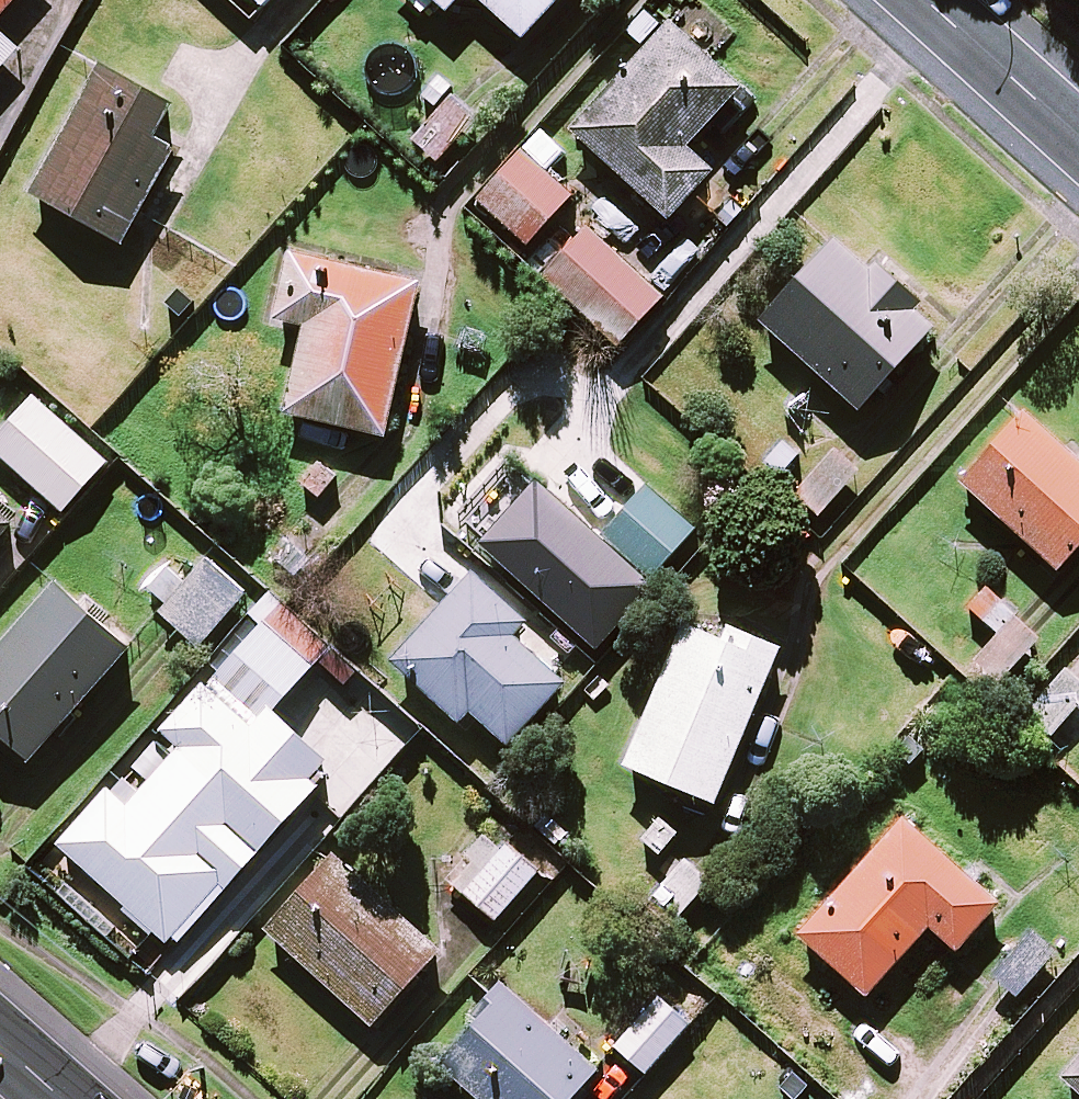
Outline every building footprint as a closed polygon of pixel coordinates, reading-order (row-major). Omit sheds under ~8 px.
[(17,0),(0,0),(0,20),(17,0)] [(447,14),(459,0),(431,0),(447,14)] [(521,40),(559,0),(478,0),(521,40)] [(741,90),(672,26),(572,132),(667,222),(711,176),(684,150),(741,90)] [(17,51),(0,36),(0,70),(17,51)] [(171,115),(100,73),(28,193),(119,247),(176,150),(157,139),(171,115)] [(421,98),(436,111),(411,140),(436,163),(474,122),(448,99),(456,89),(441,75),(421,98)] [(572,200),(521,154),(476,204),(527,250),(572,200)] [(660,299),(585,231),(542,279),(618,347),(660,299)] [(906,313),(915,303),(872,265),(866,272),(833,242),(759,325),(858,413),(929,334),(906,313)] [(419,285),(287,254),(272,322),(304,329),(284,415),(383,438),(419,285)] [(35,399),(0,438),(0,457),(62,514),(107,465),(35,399)] [(1023,416),(960,485),(1056,572),(1078,546),(1078,467),(1023,416)] [(857,473),(835,453),(795,495),(816,516),(857,473)] [(692,533),(644,490),(601,538),(648,580),(692,533)] [(656,602),(538,492),(482,553),(600,662),(656,602)] [(0,519),(0,541),(11,529),(0,519)] [(186,587),(167,570),(145,595),(164,611),(161,615),(199,648),(245,595),(207,562),(186,587)] [(527,630),(459,572),(380,663),(467,737),(479,722),(515,753),(566,694),(511,647),(527,630)] [(967,606),(999,637),(975,662),(997,683),(1022,657),(1040,638),(986,586),(967,606)] [(57,588),(0,653),(0,737),(29,763),(128,651),(57,588)] [(774,657),(686,620),(624,768),(712,805),(774,657)] [(315,673),(260,622),(160,730),(181,750),(170,763),(149,743),(130,764),(106,789),(56,843),(165,944),(221,883),(228,889),(315,794),(340,817),(405,746),(347,692),(359,679),(332,654),(315,673)] [(1069,751),(1078,739),(1078,678),(1066,667),(1026,715),(1069,751)] [(996,906),(902,821),(798,937),(864,997),(927,927),(955,952),(996,906)] [(536,875),(488,832),(445,878),(493,922),(536,875)] [(438,953),(333,858),(266,932),(370,1027),(438,953)] [(708,883),(685,861),(649,899),(672,921),(708,883)] [(1055,955),(1032,933),(992,976),(1016,998),(1055,955)] [(504,990),(437,1063),(477,1098),(572,1098),(595,1073),(504,990)] [(689,1024),(660,998),(615,1048),(644,1074),(689,1024)] [(1060,1078),(1078,1095),(1078,1058),(1060,1078)]
